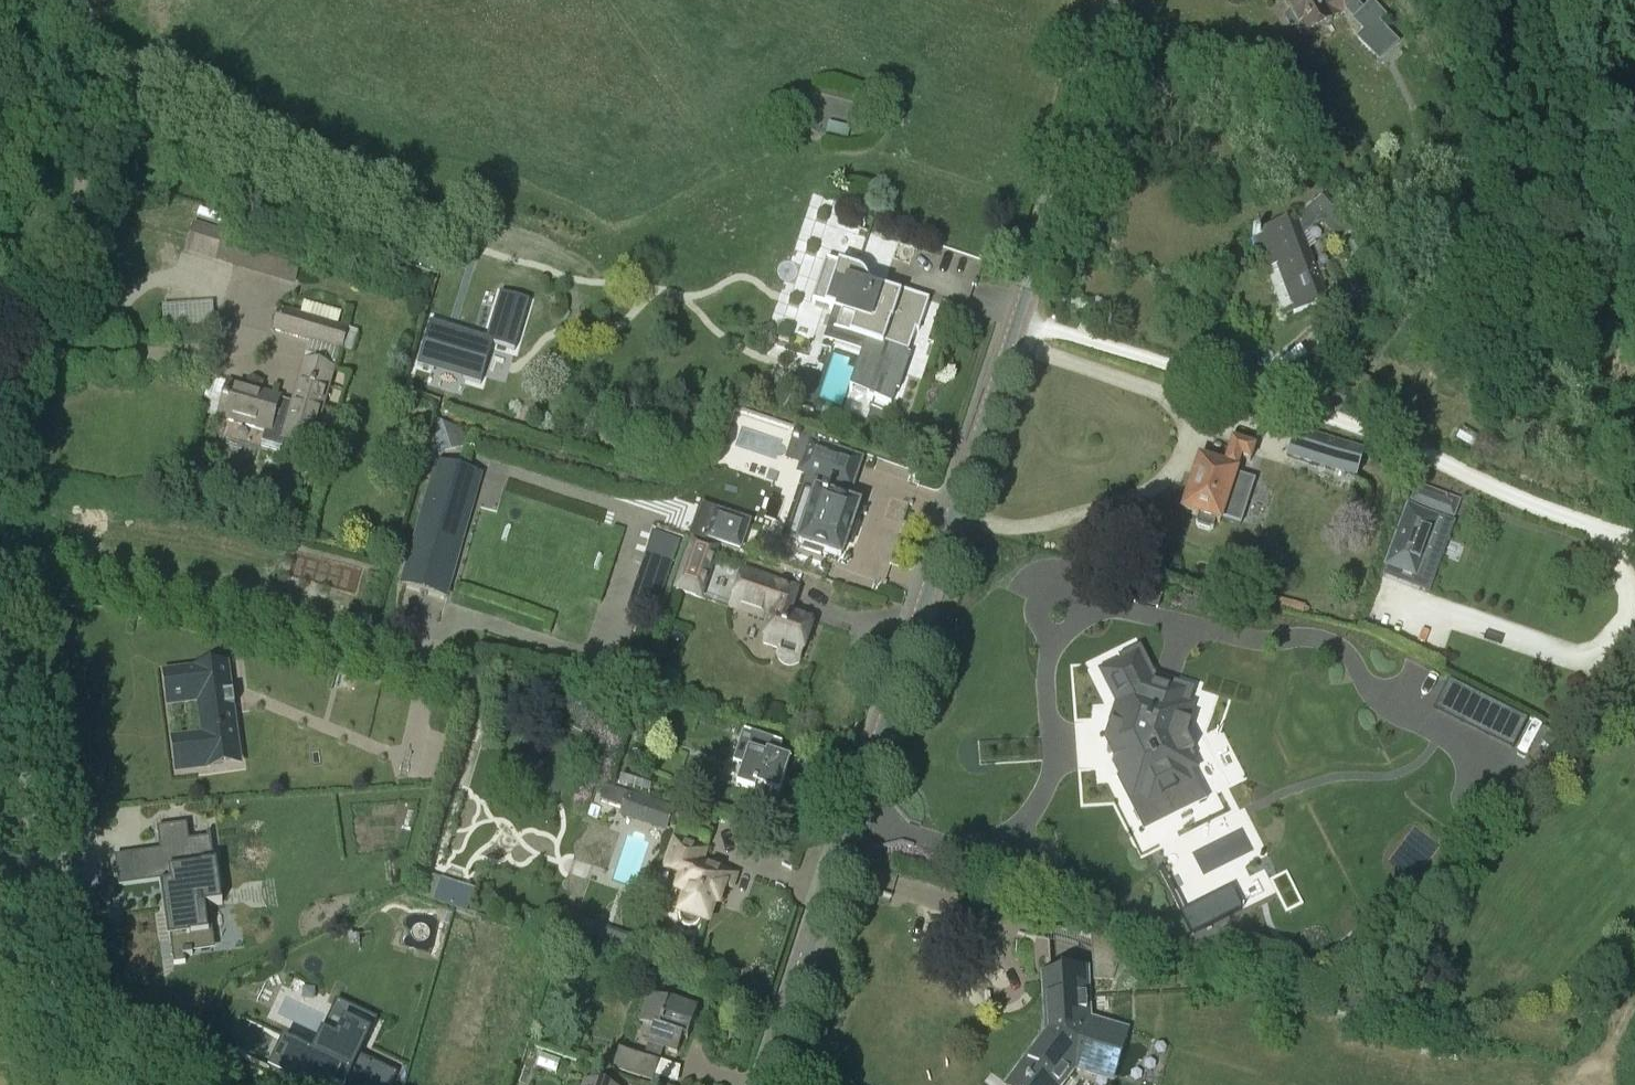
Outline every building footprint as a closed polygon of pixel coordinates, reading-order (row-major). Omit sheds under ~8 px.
[(1345,11),(1365,32),(1358,38),(1376,57),(1396,40),(1379,22),(1385,17),(1371,3),(1363,11),(1353,0),(1327,0),(1320,4),(1318,0),(1285,0),(1280,3),(1281,4),(1283,2),(1290,13),(1284,19),(1289,28),(1297,26),(1304,38),(1331,23),(1330,21),(1338,17),(1337,14),(1343,11),(1344,11),(1345,11)] [(1252,235),(1253,240),(1254,241),(1283,317),(1326,301),(1303,237),(1320,222),(1338,243),(1352,231),(1345,223),(1350,220),(1341,210),(1337,214),(1322,196),(1295,219),(1252,235)] [(214,261),(297,287),(305,261),(222,235),(214,261)] [(841,313),(835,331),(833,331),(833,332),(882,348),(883,345),(908,353),(915,331),(918,332),(928,301),(882,286),(880,290),(853,281),(857,271),(825,261),(812,303),(841,313)] [(491,341),(428,322),(415,365),(481,385),(493,346),(514,352),(528,302),(505,296),(491,341)] [(274,331),(340,350),(347,329),(337,326),(341,313),(304,302),(300,315),(280,310),(274,331)] [(312,448),(334,372),(303,363),(291,405),(278,401),(279,397),(228,383),(222,405),(232,408),(228,421),(265,432),(261,446),(279,452),(282,440),(312,448)] [(1286,456),(1355,478),(1364,452),(1294,430),(1286,456)] [(439,436),(444,450),(456,446),(452,431),(439,436)] [(1250,462),(1254,448),(1232,441),(1223,468),(1199,461),(1182,512),(1198,517),(1195,525),(1198,529),(1208,532),(1213,529),(1215,522),(1219,523),(1220,519),(1240,526),(1254,481),(1235,475),(1240,459),(1250,462)] [(798,544),(804,545),(803,550),(820,556),(822,551),(840,558),(857,507),(847,504),(861,459),(809,442),(798,473),(822,481),(817,494),(815,493),(798,544)] [(447,517),(460,521),(473,475),(437,465),(407,569),(406,569),(401,585),(447,598),(451,581),(450,581),(461,543),(455,541),(457,533),(444,529),(447,517)] [(1411,502),(1452,517),(1458,501),(1417,486),(1411,502)] [(1386,566),(1415,577),(1437,518),(1407,508),(1386,566)] [(703,539),(738,551),(748,523),(713,511),(703,539)] [(682,540),(654,531),(629,609),(656,618),(682,540)] [(672,593),(700,602),(717,547),(690,538),(672,593)] [(776,656),(798,663),(812,623),(788,615),(797,589),(742,571),(731,603),(772,616),(762,645),(778,650),(776,656)] [(1142,794),(1148,806),(1190,784),(1184,773),(1194,768),(1185,752),(1190,738),(1183,725),(1189,708),(1179,705),(1183,693),(1150,682),(1137,656),(1102,673),(1118,705),(1114,718),(1122,721),(1118,736),(1112,737),(1110,744),(1114,752),(1119,751),(1126,765),(1117,769),(1132,799),(1142,794)] [(221,759),(211,662),(151,668),(154,694),(182,692),(186,735),(173,737),(176,763),(221,759)] [(1465,725),(1514,749),(1527,723),(1478,699),(1465,725)] [(753,792),(750,799),(768,805),(772,792),(779,794),(790,760),(778,756),(782,743),(743,731),(732,763),(742,766),(736,786),(753,792)] [(604,785),(599,801),(620,808),(665,823),(671,806),(626,791),(616,788),(615,789),(604,785)] [(156,846),(139,849),(143,877),(165,874),(165,878),(155,880),(156,883),(168,881),(169,890),(167,890),(167,892),(169,892),(169,896),(167,896),(168,898),(170,898),(170,901),(159,903),(159,906),(162,906),(162,910),(163,910),(166,932),(181,930),(181,933),(184,933),(184,931),(203,929),(203,924),(201,924),(198,902),(202,902),(217,900),(217,897),(213,897),(212,887),(215,887),(214,884),(212,885),(205,835),(207,835),(206,828),(203,828),(204,833),(185,835),(183,819),(153,822),(156,846)] [(670,911),(679,914),(679,916),(678,918),(679,919),(679,920),(679,921),(680,923),(681,924),(682,926),(684,927),(686,928),(688,928),(689,928),(691,928),(694,927),(696,925),(697,924),(698,923),(699,921),(707,924),(713,904),(717,906),(727,875),(700,865),(704,853),(674,843),(664,872),(681,877),(670,911)] [(469,911),(476,888),(433,875),(426,898),(469,911)] [(1208,929),(1198,907),(1181,915),(1191,937),(1208,929)] [(601,927),(584,921),(579,935),(596,941),(601,927)] [(1069,1075),(1066,1073),(1071,1066),(1075,1064),(1082,1067),(1081,1070),(1112,1079),(1126,1033),(1087,1021),(1084,974),(1061,975),(1062,983),(1050,984),(1053,1033),(1047,1033),(1046,1036),(1015,1077),(1025,1084),(1061,1084),(1069,1075)] [(613,1066),(653,1080),(663,1050),(677,1055),(682,1040),(686,1042),(697,1010),(668,1000),(667,1004),(648,997),(639,1025),(652,1030),(643,1056),(619,1048),(613,1066)] [(318,1084),(387,1084),(395,1068),(382,1062),(394,1038),(369,1026),(360,1043),(347,1036),(337,1057),(309,1044),(295,1073),(318,1084)]
